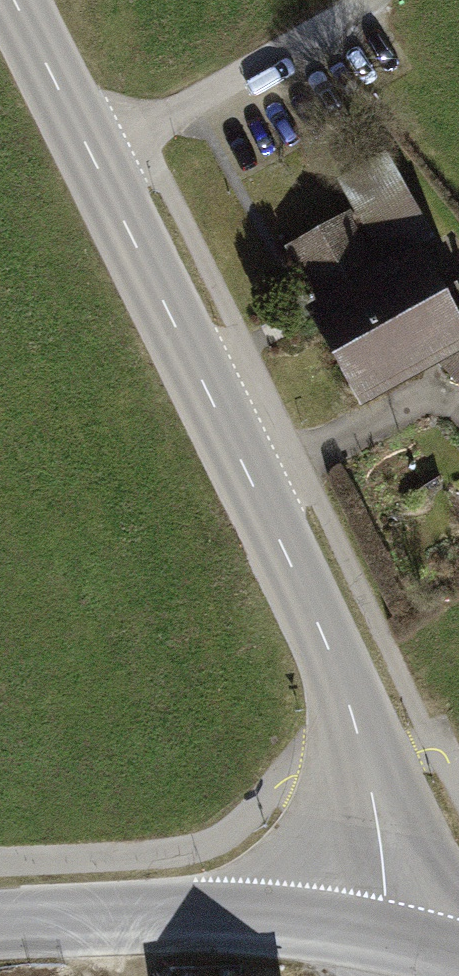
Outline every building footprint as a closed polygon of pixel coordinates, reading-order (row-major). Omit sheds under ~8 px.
[(339,305),(416,262),(409,249),(431,237),(385,156),(342,180),(359,211),(291,248),(316,295),(328,288),(339,305)] [(339,305),(320,316),(363,393),(452,344),(458,352),(458,300),(443,309),(416,262),(339,305)]
